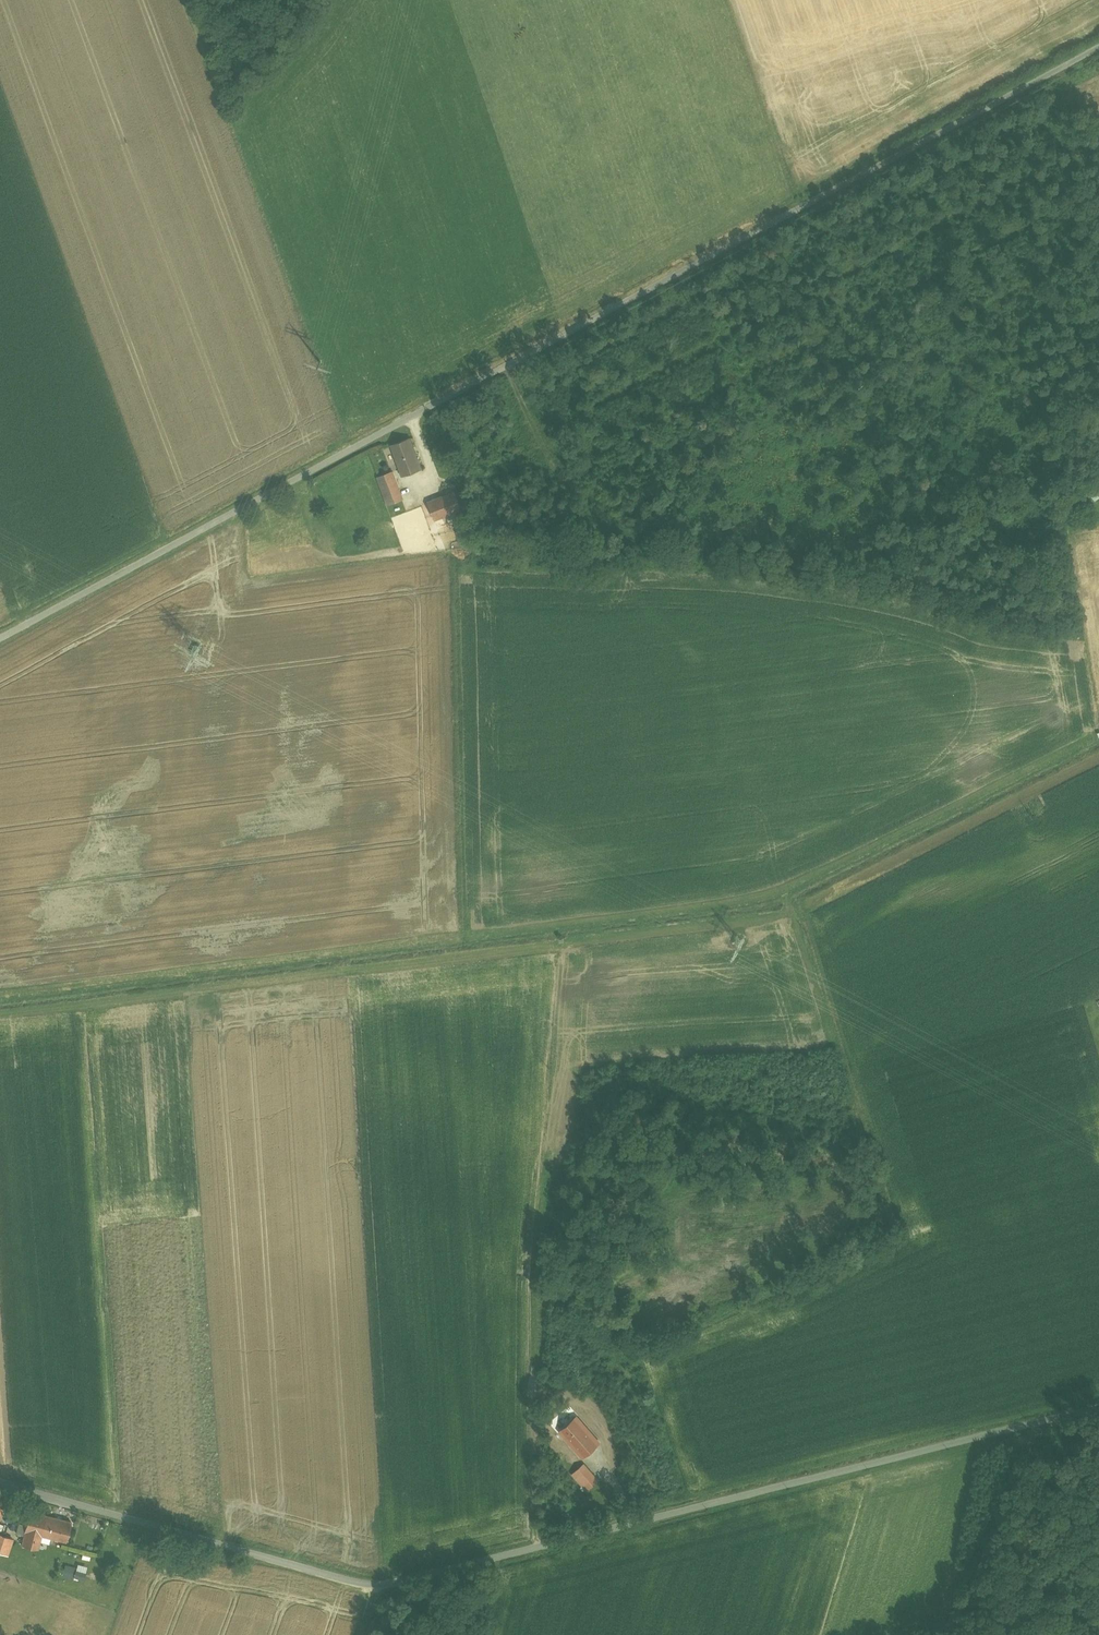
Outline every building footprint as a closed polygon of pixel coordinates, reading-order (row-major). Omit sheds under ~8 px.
[(411,438),(392,445),(403,475),(407,474),(420,469),(422,468),(411,438)] [(420,469),(407,474),(410,484),(424,479),(420,469)] [(393,473),(380,478),(390,502),(396,500),(397,503),(400,502),(399,499),(403,497),(393,473)] [(1098,498),(1098,483),(1088,491),(1095,500),(1098,498)] [(455,492),(428,503),(434,519),(462,509),(455,492)] [(463,548),(477,543),(470,525),(456,531),(463,548)] [(572,1418),(557,1433),(582,1459),(600,1442),(587,1429),(584,1432),(572,1418)] [(597,1486),(577,1464),(566,1473),(568,1476),(571,1474),(588,1493),(597,1486)] [(557,1478),(547,1486),(552,1491),(561,1483),(557,1478)] [(48,1511),(32,1506),(22,1541),(37,1545),(41,1529),(43,1529),(47,1515),(48,1511)] [(70,1522),(47,1515),(43,1529),(41,1535),(65,1542),(70,1522)] [(0,1534),(0,1553),(6,1555),(12,1538),(0,1534)] [(62,1576),(71,1577),(73,1565),(64,1563),(62,1576)] [(75,1566),(71,1573),(83,1580),(87,1573),(75,1566)]
